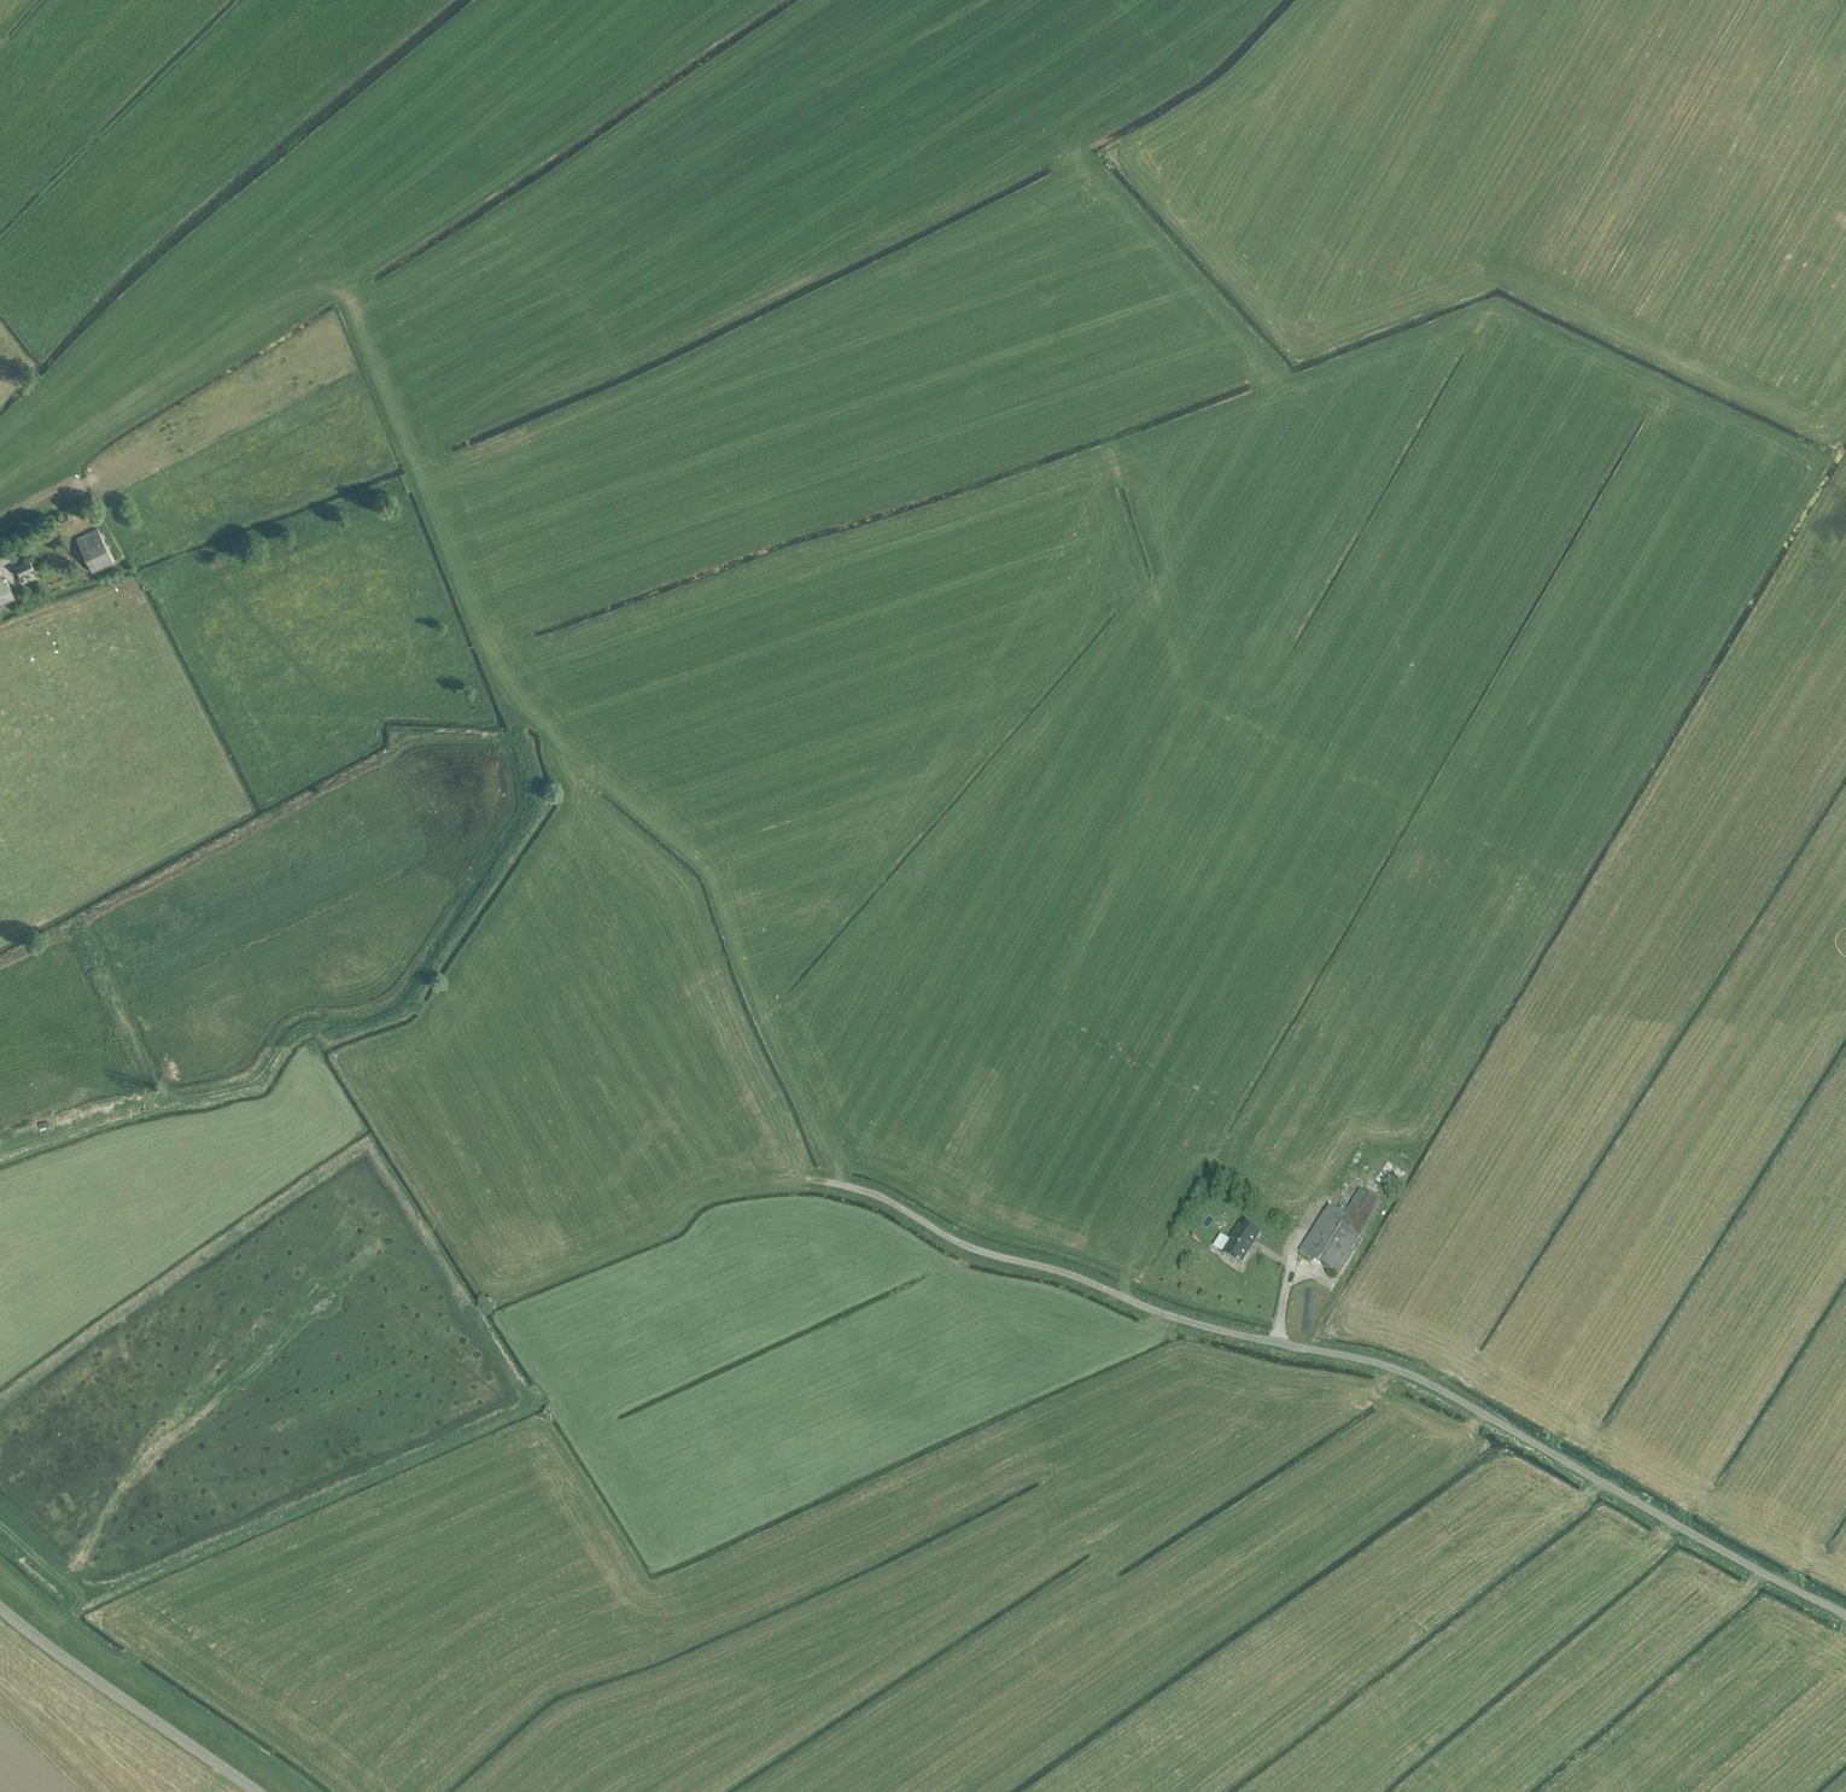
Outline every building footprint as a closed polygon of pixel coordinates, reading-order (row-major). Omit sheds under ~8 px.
[(113,561),(98,529),(76,540),(92,571),(113,561)] [(33,568),(29,558),(15,564),(19,575),(33,568)] [(14,597),(5,577),(3,578),(0,571),(0,603),(14,597)] [(1339,1225),(1323,1215),(1300,1253),(1337,1275),(1380,1204),(1359,1191),(1339,1225)] [(1222,1255),(1231,1261),(1233,1258),(1241,1263),(1259,1234),(1251,1229),(1249,1232),(1239,1226),(1222,1255)] [(1217,1248),(1224,1235),(1216,1231),(1210,1244),(1217,1248)]
